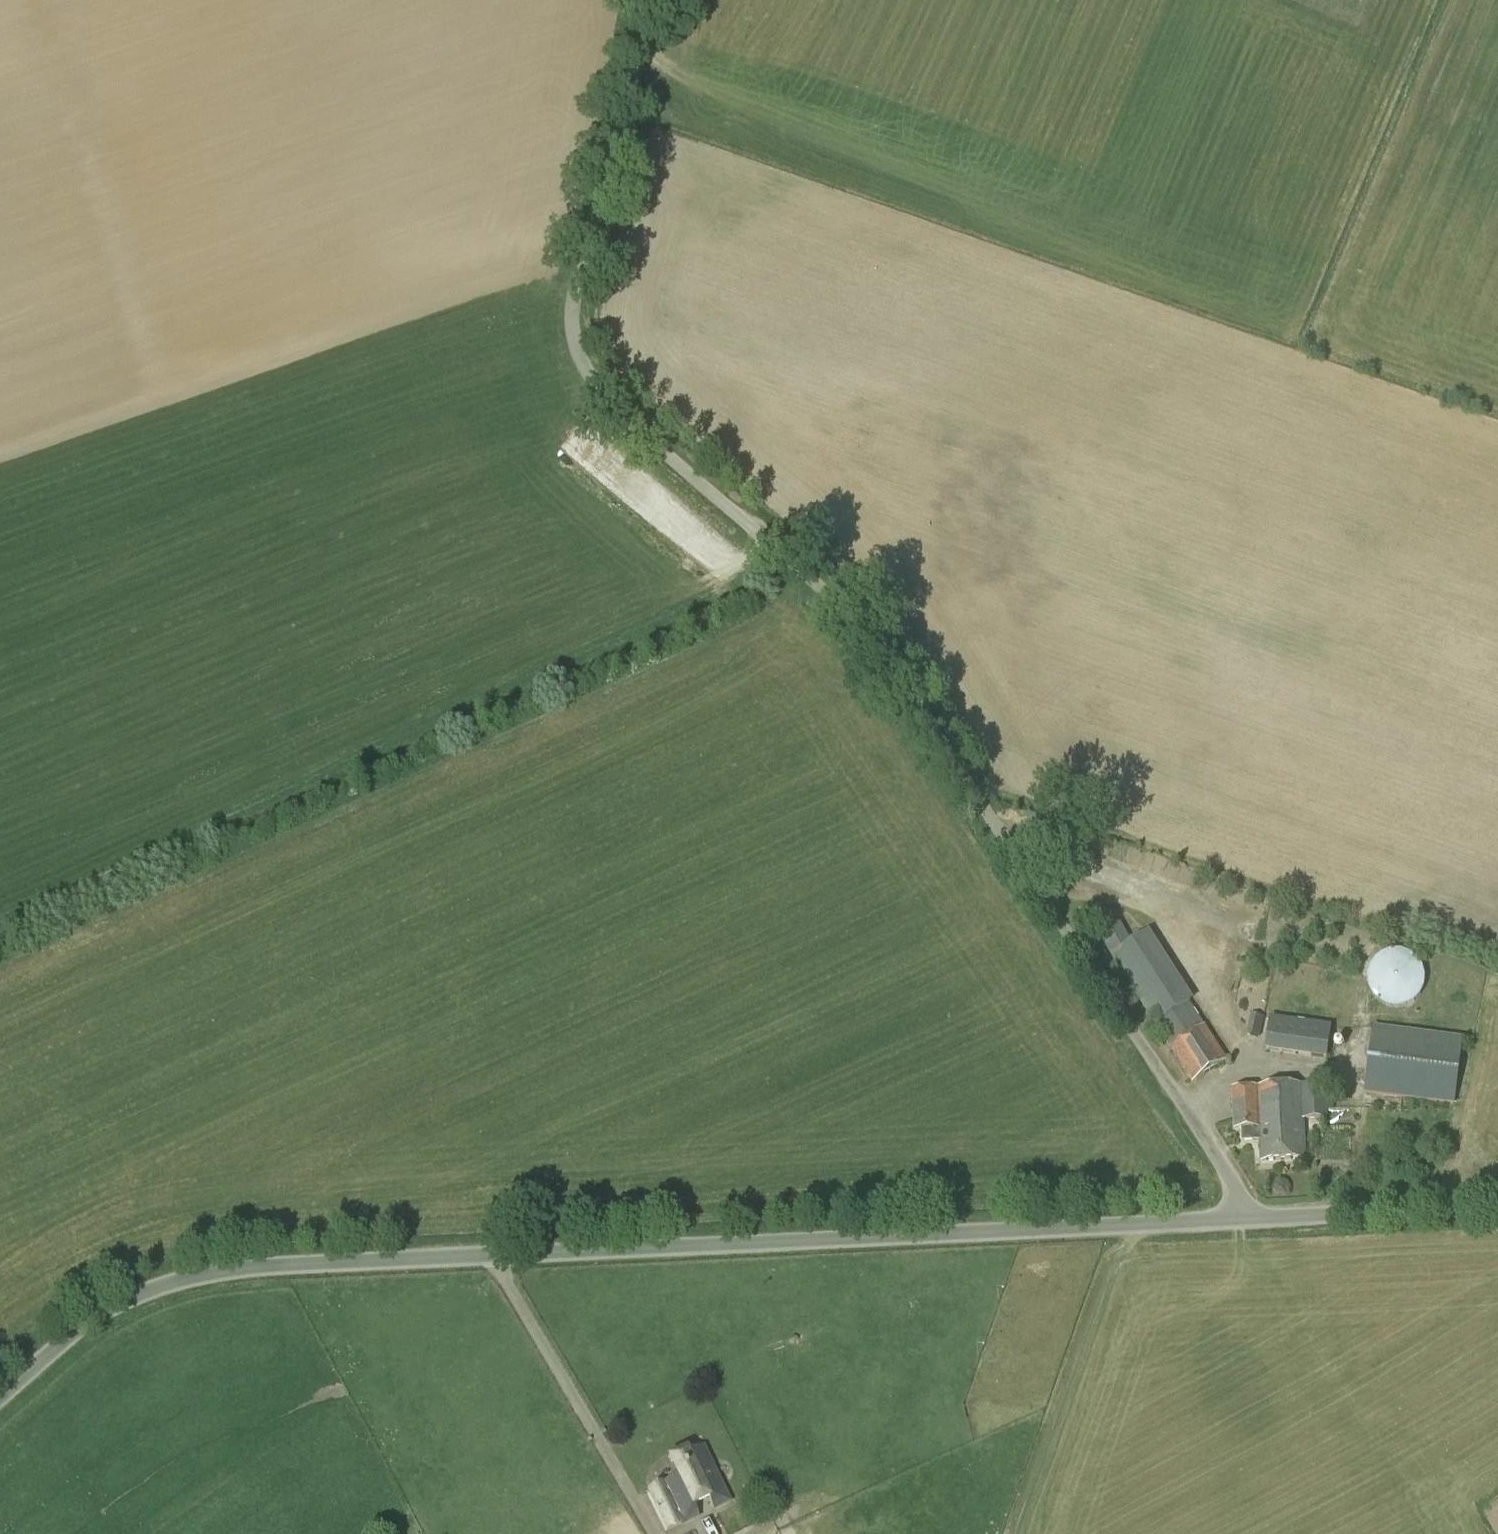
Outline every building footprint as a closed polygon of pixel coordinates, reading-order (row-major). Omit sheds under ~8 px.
[(1130,945),(1118,924),(1101,935),(1113,955),(1192,1082),(1226,1061),(1147,934),(1130,945)] [(1399,1008),(1403,1007),(1408,1006),(1412,1004),(1416,1001),(1419,998),(1422,994),(1424,989),(1425,985),(1426,980),(1425,976),(1424,971),(1423,967),(1420,963),(1417,959),(1413,956),(1409,953),(1405,952),(1400,951),(1395,951),(1390,951),(1386,953),(1382,955),(1378,958),(1374,961),(1372,965),(1370,970),(1368,974),(1368,979),(1368,984),(1370,989),(1371,993),(1374,997),(1377,1000),(1381,1003),(1385,1006),(1389,1007),(1394,1008),(1399,1008)] [(1260,1037),(1264,1016),(1251,1014),(1246,1034),(1260,1037)] [(1328,1059),(1332,1024),(1270,1016),(1266,1051),(1328,1059)] [(1455,1106),(1464,1038),(1374,1026),(1365,1095),(1455,1106)] [(1286,1088),(1289,1160),(1306,1160),(1305,1120),(1329,1119),(1327,1086),(1286,1088)] [(1262,1161),(1289,1160),(1286,1088),(1233,1090),(1235,1130),(1243,1130),(1244,1142),(1261,1141),(1262,1161)] [(649,1492),(667,1532),(698,1517),(691,1502),(707,1495),(714,1510),(729,1503),(703,1449),(680,1459),(672,1463),(679,1478),(649,1492)]
